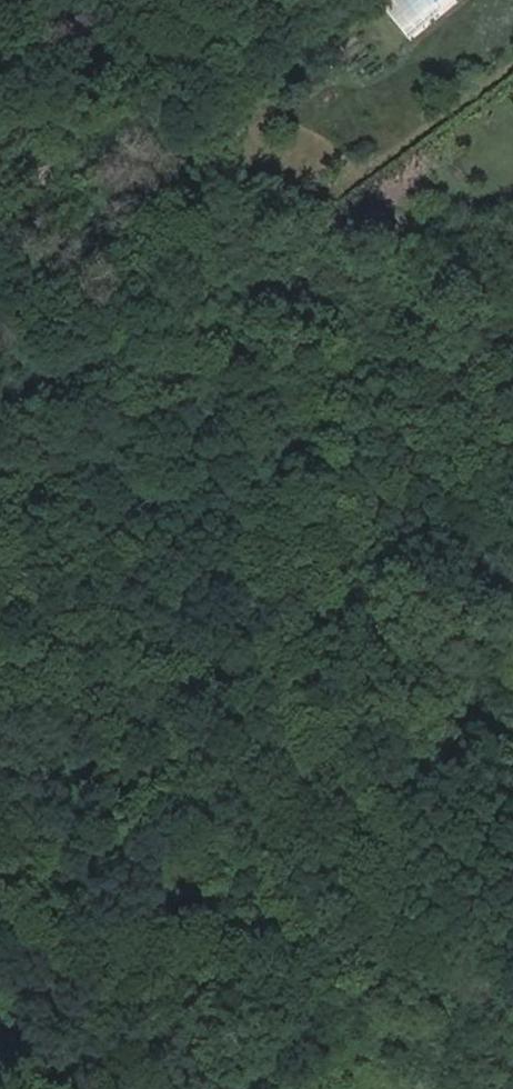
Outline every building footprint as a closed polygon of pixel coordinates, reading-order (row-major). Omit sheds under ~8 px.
[(414,38),(458,0),(398,0),(389,8),(414,38)]
